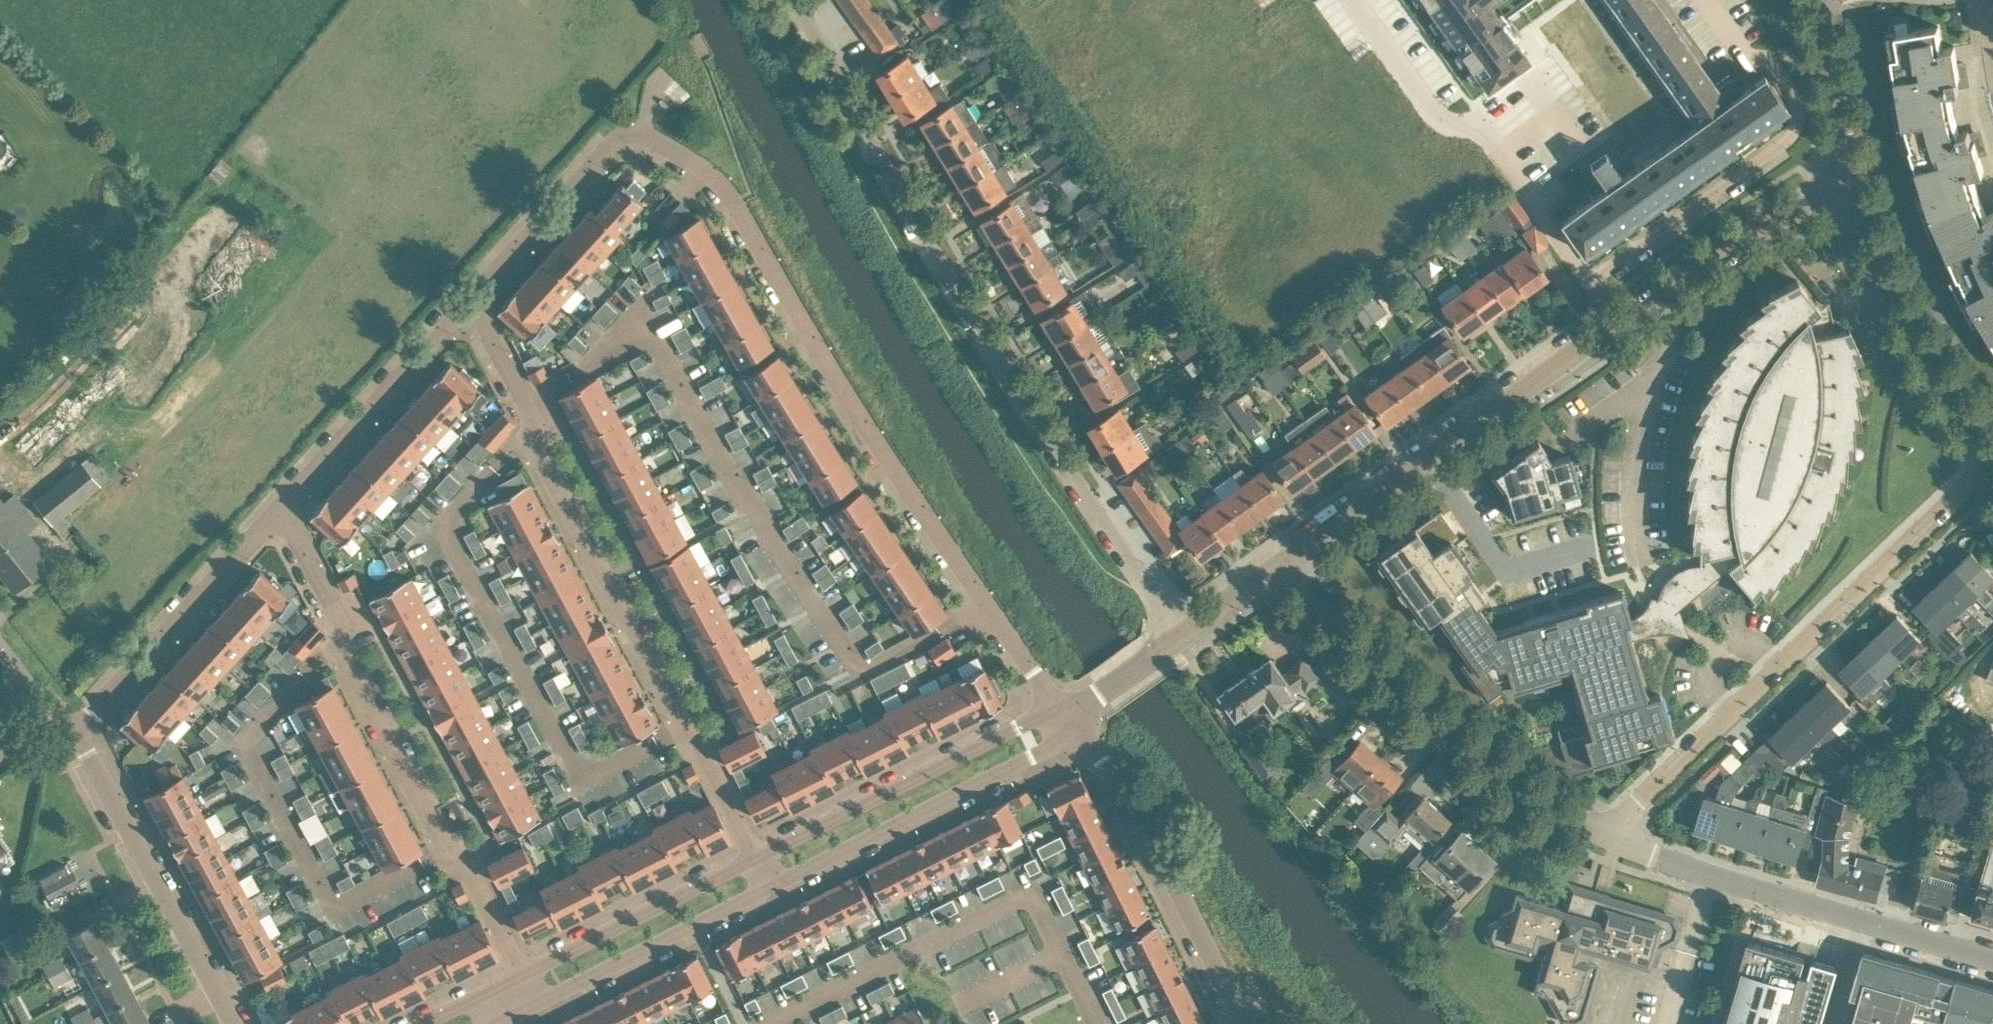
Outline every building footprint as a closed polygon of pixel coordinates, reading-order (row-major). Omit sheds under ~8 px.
[(867,0),(845,0),(841,3),(848,14),(867,0)] [(875,10),(868,0),(867,0),(848,14),(856,24),(875,10)] [(952,2),(951,0),(938,0),(931,5),(936,13),(952,2)] [(1488,90),(1504,78),(1529,60),(1508,29),(1490,5),(1497,0),(1424,0),(1488,90)] [(1686,107),(1697,122),(1622,175),(1606,153),(1590,164),(1607,187),(1602,191),(1599,193),(1571,213),(1561,220),(1562,221),(1583,251),(1593,244),(1597,241),(1600,239),(1614,229),(1786,106),(1764,75),(1754,82),(1751,84),(1741,91),(1731,78),(1717,87),(1655,0),(1610,0),(1686,107)] [(952,2),(936,13),(941,20),(957,10),(952,2)] [(863,34),(883,20),(875,10),(856,24),(863,34)] [(953,37),(967,27),(965,25),(967,23),(962,15),(946,26),(953,37)] [(1911,30),(1911,29),(1911,28),(1911,26),(1911,24),(1910,23),(1909,22),(1908,21),(1906,19),(1905,19),(1903,18),(1901,18),(1900,18),(1898,18),(1897,19),(1895,20),(1894,21),(1892,22),(1891,24),(1891,26),(1891,28),(1891,29),(1895,54),(1893,55),(1901,100),(1903,100),(1906,122),(1905,122),(1905,124),(1907,123),(1913,145),(1911,145),(1925,189),(1927,189),(1933,210),(1932,211),(1932,212),(1934,212),(1943,233),(1941,234),(1960,276),(1962,275),(1971,295),(1969,296),(1970,298),(1971,297),(1983,316),(1981,317),(1992,337),(1992,212),(1988,214),(1979,194),(1973,174),(1985,170),(1980,153),(1986,151),(1980,133),(1971,136),(1969,129),(1960,132),(1954,111),(1950,91),(1960,89),(1958,82),(1968,80),(1965,62),(1958,63),(1955,45),(1943,47),(1939,25),(1911,30)] [(890,31),(889,29),(883,20),(863,34),(870,44),(890,31)] [(909,37),(900,24),(899,22),(889,29),(890,31),(899,41),(900,43),(909,37)] [(879,56),(899,41),(890,31),(870,44),(879,56)] [(981,76),(996,65),(989,55),(973,66),(981,76)] [(920,60),(911,63),(907,56),(877,73),(891,95),(920,78),(928,73),(920,60)] [(1006,80),(999,69),(984,80),(991,90),(1006,80)] [(939,83),(928,90),(920,78),(891,95),(904,117),(933,99),(936,105),(948,97),(939,83)] [(935,145),(965,127),(977,120),(963,98),(922,123),(935,145)] [(1014,123),(1037,109),(1032,102),(1009,116),(1014,123)] [(1037,109),(1014,123),(1022,134),(1037,124),(1036,123),(1043,119),(1037,109)] [(965,127),(935,145),(948,166),(978,148),(990,141),(977,120),(965,127)] [(0,132),(0,166),(18,155),(4,130),(0,132)] [(961,187),(991,169),(1006,161),(1004,157),(1005,152),(999,150),(992,139),(990,141),(978,148),(948,166),(961,187)] [(1047,170),(1063,159),(1056,149),(1040,160),(1047,170)] [(1073,173),(1066,164),(1051,175),(1058,185),(1073,173)] [(975,209),(992,199),(1004,191),(991,169),(961,187),(975,209)] [(642,201),(623,183),(597,212),(617,230),(643,202),(642,201)] [(1082,219),(1105,202),(1102,198),(1101,199),(1100,197),(1098,194),(1094,189),(1086,195),(1090,201),(1076,211),(1082,219)] [(982,221),(995,243),(1038,217),(1023,192),(1010,200),(1012,203),(982,221)] [(1516,225),(1520,222),(1529,216),(1513,194),(1500,203),(1516,225)] [(675,211),(680,217),(681,217),(689,209),(681,201),(673,210),(675,211)] [(1104,222),(1113,216),(1105,205),(1106,204),(1105,202),(1082,219),(1089,228),(1102,219),(1104,222)] [(617,230),(597,212),(591,207),(575,224),(606,252),(622,235),(617,230)] [(1514,230),(1509,223),(1499,209),(1479,224),(1489,238),(1501,229),(1506,236),(1514,230)] [(672,228),(681,217),(680,217),(675,211),(673,210),(663,220),(672,228)] [(221,305),(277,235),(248,212),(192,282),(221,305)] [(1548,244),(1534,224),(1529,216),(1520,222),(1525,230),(1523,232),(1537,252),(1548,244)] [(679,258),(712,239),(700,217),(666,236),(679,258)] [(1038,246),(1030,233),(1043,224),(1038,217),(995,243),(1008,264),(1038,246)] [(606,252),(575,224),(560,241),(590,269),(606,252)] [(1469,253),(1477,247),(1468,234),(1466,236),(1464,233),(1463,234),(1459,228),(1454,232),(1469,253)] [(1120,241),(1112,230),(1099,239),(1107,250),(1120,241)] [(1460,259),(1469,253),(1454,232),(1448,236),(1452,242),(1451,243),(1452,245),(1450,246),(1460,259)] [(724,260),(712,239),(679,258),(690,279),(724,260)] [(590,269),(560,241),(545,258),(575,286),(590,269)] [(629,257),(636,264),(647,252),(640,245),(629,257)] [(1115,265),(1130,255),(1123,245),(1108,255),(1115,265)] [(1059,252),(1046,260),(1038,246),(1008,264),(1021,285),(1051,267),(1064,259),(1059,252)] [(1504,261),(1525,289),(1546,274),(1525,246),(1504,261)] [(575,286),(545,258),(529,275),(560,303),(575,286)] [(648,275),(662,267),(657,259),(643,266),(648,275)] [(1134,259),(1119,270),(1126,279),(1140,268),(1134,259)] [(724,260),(690,279),(702,300),(736,281),(724,260)] [(1504,304),(1525,289),(1504,261),(1484,276),(1504,304)] [(1421,264),(1414,270),(1424,285),(1434,278),(1425,265),(1423,266),(1421,264)] [(652,284),(667,276),(662,267),(648,275),(652,284)] [(1064,289),(1055,274),(1051,267),(1021,285),(1035,307),(1064,289)] [(1415,528),(1377,555),(1427,624),(1440,614),(1442,617),(1440,619),(1468,657),(1460,662),(1486,698),(1501,688),(1498,678),(1509,674),(1513,690),(1560,676),(1559,670),(1569,667),(1588,732),(1583,734),(1561,741),(1565,755),(1569,761),(1577,766),(1585,766),(1592,764),(1655,745),(1654,742),(1672,736),(1660,693),(1647,697),(1630,639),(1653,633),(1656,632),(1660,632),(1663,631),(1667,631),(1670,632),(1673,632),(1677,633),(1680,634),(1680,633),(1679,633),(1677,632),(1676,632),(1674,631),(1673,631),(1674,612),(1699,591),(1716,578),(1728,567),(1754,597),(1753,599),(1754,599),(1759,592),(1770,579),(1774,585),(1792,556),(1797,561),(1811,531),(1816,535),(1826,503),(1833,506),(1839,473),(1845,476),(1847,443),(1854,445),(1852,411),(1859,412),(1853,379),(1860,379),(1850,347),(1857,346),(1849,328),(1849,327),(1847,328),(1848,329),(1823,334),(1818,310),(1820,308),(1797,280),(1798,280),(1797,279),(1801,276),(1798,272),(1793,275),(1770,292),(1776,298),(1763,306),(1748,317),(1754,321),(1729,343),(1735,347),(1713,372),(1720,375),(1701,403),(1708,404),(1693,434),(1700,435),(1688,467),(1695,467),(1688,500),(1695,499),(1691,532),(1698,531),(1699,555),(1704,554),(1704,564),(1703,564),(1702,564),(1701,564),(1700,564),(1699,564),(1695,564),(1692,564),(1689,565),(1686,566),(1682,567),(1679,569),(1678,570),(1677,570),(1677,571),(1676,571),(1673,573),(1671,575),(1668,578),(1666,580),(1664,583),(1662,586),(1660,589),(1659,593),(1658,596),(1657,600),(1652,598),(1652,596),(1651,596),(1650,599),(1649,602),(1647,604),(1646,607),(1644,609),(1642,611),(1639,613),(1637,615),(1634,617),(1630,618),(1625,601),(1622,590),(1613,561),(1507,592),(1486,598),(1473,580),(1470,576),(1475,572),(1451,539),(1437,548),(1432,541),(1428,540),(1425,542),(1415,528)] [(1420,289),(1409,273),(1399,280),(1411,295),(1420,289)] [(635,292),(642,285),(629,274),(623,281),(635,292)] [(560,303),(529,275),(514,292),(544,320),(560,303)] [(1484,319),(1504,304),(1484,276),(1464,290),(1484,319)] [(748,302),(736,281),(702,300),(714,321),(748,302)] [(1098,315),(1093,307),(1083,290),(1069,299),(1071,301),(1042,319),(1055,341),(1085,323),(1098,315)] [(1463,334),(1484,319),(1464,290),(1443,305),(1463,334)] [(528,337),(544,320),(514,292),(498,309),(508,318),(505,322),(515,331),(518,328),(528,337)] [(657,308),(672,301),(667,292),(653,300),(657,308)] [(1364,305),(1375,320),(1391,309),(1381,294),(1364,305)] [(1150,314),(1166,303),(1160,295),(1144,306),(1150,314)] [(605,300),(599,308),(611,319),(617,312),(618,312),(605,300)] [(748,302),(714,321),(726,341),(759,322),(748,302)] [(1171,311),(1177,307),(1173,302),(1168,306),(1166,303),(1150,314),(1157,323),(1172,313),(1171,311)] [(1366,326),(1375,320),(1364,305),(1359,309),(1360,311),(1357,313),(1366,326)] [(611,319),(599,308),(592,315),(604,326),(611,319)] [(726,341),(738,363),(772,344),(759,322),(726,341)] [(1069,362),(1099,344),(1085,323),(1055,341),(1069,362)] [(1448,379),(1469,364),(1449,337),(1451,335),(1444,324),(1420,341),(1427,350),(1448,379)] [(676,342),(690,334),(685,326),(671,333),(676,342)] [(1340,345),(1330,330),(1319,337),(1330,352),(1340,345)] [(568,341),(580,352),(587,345),(575,334),(568,341)] [(681,351),(695,343),(690,334),(676,342),(681,351)] [(1121,348),(1116,351),(1108,338),(1099,344),(1069,362),(1082,384),(1112,365),(1126,356),(1121,348)] [(1304,372),(1327,355),(1315,339),(1292,357),(1294,359),(1302,369),(1304,372)] [(1190,340),(1175,350),(1182,360),(1198,349),(1192,341),(1191,342),(1190,340)] [(1428,394),(1448,379),(1427,350),(1407,365),(1428,394)] [(635,369),(648,362),(643,352),(630,360),(635,369)] [(1202,352),(1185,364),(1193,375),(1209,364),(1202,352)] [(759,397),(792,376),(778,355),(775,357),(746,376),(759,397)] [(85,384),(104,402),(131,375),(112,356),(85,384)] [(1289,379),(1302,369),(1294,359),(1282,368),(1281,368),(1280,368),(1275,360),(1266,366),(1282,388),(1291,382),(1289,379)] [(464,407),(481,389),(469,379),(472,376),(463,367),(460,370),(450,361),(434,379),(464,407)] [(548,374),(543,365),(529,372),(534,382),(544,377),(548,374)] [(1130,367),(1117,374),(1112,365),(1082,384),(1095,406),(1113,394),(1116,399),(1133,388),(1139,384),(1130,367)] [(1407,408),(1428,394),(1407,365),(1387,379),(1407,408)] [(1273,394),(1282,388),(1266,366),(1259,371),(1264,378),(1262,379),(1273,394)] [(716,392),(727,386),(721,374),(710,380),(716,392)] [(572,417),(608,397),(597,376),(561,396),(572,417)] [(792,376),(759,397),(772,417),(804,397),(792,376)] [(419,396),(449,424),(464,407),(434,379),(419,396)] [(1387,423),(1407,408),(1387,379),(1366,394),(1387,423)] [(706,397),(716,392),(710,380),(700,386),(706,397)] [(652,399),(665,392),(660,383),(647,390),(652,399)] [(1222,385),(1207,395),(1214,405),(1230,394),(1225,387),(1224,387),(1222,385)] [(80,389),(18,448),(36,468),(98,409),(80,389)] [(657,409),(670,402),(665,392),(652,399),(657,409)] [(1376,431),(1364,415),(1347,392),(1338,398),(1346,409),(1334,417),(1355,446),(1376,431)] [(449,424),(419,396),(403,413),(434,440),(449,424)] [(583,437),(619,417),(608,397),(572,417),(583,437)] [(804,397),(772,417),(784,437),(817,417),(804,397)] [(1237,397),(1227,404),(1249,436),(1263,426),(1249,407),(1246,410),(1237,397)] [(1355,446),(1334,417),(1326,404),(1305,419),(1335,460),(1355,446)] [(1233,422),(1222,407),(1212,415),(1223,429),(1233,422)] [(1102,448),(1132,430),(1119,408),(1089,426),(1102,448)] [(515,423),(504,413),(503,412),(496,420),(508,431),(515,423)] [(388,430),(418,457),(434,440),(403,413),(388,430)] [(594,457),(630,437),(619,417),(583,437),(594,457)] [(784,437),(797,458),(830,437),(817,417),(784,437)] [(1314,475),(1335,460),(1305,419),(1284,433),(1294,446),(1314,475)] [(1146,451),(1145,450),(1155,444),(1147,420),(1132,430),(1102,448),(1116,470),(1146,451)] [(673,439),(687,432),(682,423),(668,430),(673,439)] [(730,441),(744,433),(739,425),(725,433),(730,441)] [(418,457),(388,430),(373,446),(403,474),(418,457)] [(679,449),(692,442),(687,432),(673,439),(679,449)] [(734,450),(749,442),(744,433),(730,441),(734,450)] [(1178,439),(1188,453),(1197,446),(1187,433),(1178,439)] [(605,477),(641,457),(630,437),(594,457),(605,477)] [(830,437),(797,458),(810,478),(842,458),(830,437)] [(492,449),(480,438),(473,445),(485,456),(492,449)] [(1184,456),(1188,453),(1178,439),(1174,443),(1184,456)] [(1546,450),(1542,444),(1538,439),(1492,472),(1504,489),(1512,516),(1557,503),(1555,496),(1579,489),(1569,454),(1551,460),(1544,451),(1546,450)] [(485,456),(473,445),(466,453),(478,464),(479,463),(485,456)] [(403,474),(373,446),(357,463),(388,491),(403,474)] [(1293,490),(1314,475),(1294,446),(1273,461),(1293,490)] [(63,515),(110,477),(92,454),(34,500),(65,539),(76,531),(63,515)] [(616,497),(652,477),(641,457),(605,477),(616,497)] [(810,478),(823,499),(856,479),(842,458),(810,478)] [(342,480),(372,508),(388,491),(357,463),(342,480)] [(695,480),(708,472),(703,463),(690,470),(695,480)] [(758,481),(772,473),(768,465),(753,472),(758,481)] [(1262,469),(1249,478),(1241,467),(1233,473),(1241,484),(1262,513),(1283,498),(1262,469)] [(1123,492),(1143,477),(1137,468),(1117,483),(1123,492)] [(461,483),(449,472),(442,479),(454,490),(461,483)] [(503,497),(527,483),(521,472),(496,485),(503,497)] [(700,489),(714,482),(708,472),(695,480),(700,489)] [(763,490),(777,482),(772,473),(758,481),(763,490)] [(627,517),(663,497),(652,477),(616,497),(627,517)] [(1130,500),(1150,486),(1143,477),(1123,492),(1130,500)] [(454,490),(442,479),(435,486),(447,497),(448,497),(454,490)] [(326,497),(357,525),(372,508),(342,480),(326,497)] [(502,528),(541,507),(527,483),(503,497),(489,504),(502,528)] [(1241,527),(1262,513),(1241,484),(1221,498),(1241,527)] [(1137,511),(1158,497),(1150,486),(1130,500),(1137,511)] [(877,510),(863,490),(831,511),(845,532),(877,510)] [(15,590),(51,561),(39,545),(29,533),(16,517),(28,507),(16,491),(14,493),(3,501),(0,497),(0,572),(15,590)] [(1241,527),(1221,498),(1216,491),(1195,506),(1221,542),(1241,527)] [(330,532),(341,542),(357,525),(326,497),(310,515),(320,524),(317,527),(327,535),(330,532)] [(637,537),(673,517),(663,497),(627,517),(637,537)] [(1145,521),(1165,506),(1158,497),(1137,511),(1145,521)] [(717,520),(730,513),(725,503),(712,510),(717,520)] [(430,516),(418,505),(411,513),(423,524),(424,523),(430,517),(430,516)] [(1152,532),(1172,517),(1165,506),(1145,521),(1152,532)] [(1200,557),(1221,542),(1195,506),(1187,512),(1192,519),(1180,528),(1159,542),(1168,554),(1188,540),(1200,557)] [(514,552),(553,530),(541,507),(502,528),(514,552)] [(890,530),(877,510),(845,532),(859,552),(890,530)] [(800,532),(810,525),(802,514),(792,521),(800,532)] [(649,558),(685,538),(673,517),(637,537),(649,558)] [(1159,542),(1180,528),(1172,517),(1152,532),(1159,542)] [(790,539),(800,532),(792,521),(782,528),(790,539)] [(415,533),(403,522),(396,529),(408,541),(415,533)] [(723,543),(732,538),(725,525),(716,530),(723,543)] [(470,546),(480,540),(474,529),(464,535),(470,546)] [(527,575),(566,554),(553,530),(514,552),(527,575)] [(890,530),(859,552),(872,572),(904,550),(890,530)] [(476,557),(486,552),(480,540),(470,546),(476,557)] [(664,585),(700,566),(688,545),(652,564),(664,585)] [(391,568),(400,563),(392,549),(383,553),(391,568)] [(904,550),(872,572),(886,592),(917,570),(904,550)] [(1985,586),(1992,579),(1992,573),(1972,551),(1953,569),(1985,603),(1992,611),(1992,594),(1985,586)] [(738,571),(747,566),(740,553),(731,558),(738,571)] [(539,598),(578,577),(566,554),(527,575),(539,598)] [(818,580),(831,571),(826,562),(812,571),(818,580)] [(675,605),(711,586),(700,566),(664,585),(675,605)] [(738,571),(745,584),(755,579),(747,566),(738,571)] [(274,615),(291,597),(282,589),(279,587),(282,584),(273,575),(270,578),(260,569),(244,587),(274,615)] [(1975,613),(1985,603),(1953,569),(1934,587),(1958,612),(1976,631),(1984,623),(1975,613)] [(931,590),(917,570),(886,592),(899,611),(931,590)] [(824,588),(837,579),(831,571),(818,580),(824,588)] [(353,573),(339,580),(338,581),(344,590),(356,583),(358,582),(353,573)] [(444,590),(454,584),(448,573),(438,578),(444,590)] [(495,592),(505,586),(499,575),(489,581),(495,592)] [(383,622),(422,600),(410,577),(370,598),(383,622)] [(552,621),(591,600),(578,577),(539,598),(552,621)] [(288,582),(282,589),(291,597),(297,590),(288,582)] [(450,601),(460,595),(454,584),(444,590),(450,601)] [(501,603),(511,598),(505,586),(495,592),(501,603)] [(685,625),(721,606),(711,586),(675,605),(685,625)] [(229,604),(259,632),(274,615),(244,587),(229,604)] [(1946,623),(1958,612),(1934,587),(1915,605),(1935,626),(1929,632),(1960,665),(1969,657),(1960,647),(1964,643),(1946,623)] [(931,590),(899,611),(913,632),(945,610),(931,590)] [(760,611),(769,606),(762,593),(752,598),(760,611)] [(396,645),(435,624),(422,600),(383,622),(396,645)] [(599,613),(598,613),(591,600),(552,621),(565,645),(585,635),(588,640),(608,629),(599,613)] [(845,619),(858,610),(853,602),(839,611),(845,619)] [(259,632),(229,604),(213,621),(244,649),(259,632)] [(696,645),(732,626),(721,606),(685,625),(696,645)] [(767,625),(776,619),(769,606),(760,611),(767,625)] [(851,628),(864,618),(858,610),(845,619),(851,628)] [(1922,638),(1912,628),(1898,613),(1879,632),(1902,657),(1922,638)] [(470,636),(480,631),(473,619),(463,625),(470,636)] [(325,631),(314,621),(313,620),(306,627),(318,639),(325,631)] [(198,638),(228,665),(244,649),(213,621),(198,638)] [(520,638),(530,633),(525,622),(514,627),(520,638)] [(408,668),(447,647),(435,624),(396,645),(408,668)] [(707,666),(743,646),(732,626),(696,645),(707,666)] [(613,641),(614,640),(608,629),(588,640),(585,635),(565,645),(581,675),(620,654),(613,641)] [(476,647),(486,642),(480,631),(470,636),(476,647)] [(1884,674),(1902,657),(1879,632),(1860,650),(1884,674)] [(526,650),(537,644),(530,633),(520,638),(526,650)] [(781,651),(791,646),(784,633),(774,638),(781,651)] [(947,657),(955,651),(946,637),(938,643),(947,657)] [(228,665),(198,638),(182,654),(213,682),(228,665)] [(870,656),(884,647),(878,639),(865,648),(870,656)] [(938,663),(947,657),(938,643),(929,649),(938,663)] [(275,646),(263,659),(271,666),(276,661),(283,653),(282,653),(275,646)] [(302,657),(290,646),(283,653),(295,664),(302,657)] [(718,686),(754,666),(743,646),(707,666),(718,686)] [(789,665),(798,660),(791,646),(781,651),(789,665)] [(421,691),(460,670),(447,647),(408,668),(421,691)] [(1864,693),(1884,674),(1860,650),(1841,668),(1864,693)] [(295,664),(283,653),(276,661),(288,672),(288,671),(295,664)] [(213,682),(182,654),(167,671),(197,699),(213,682)] [(594,698),(633,678),(620,654),(581,675),(594,698)] [(1270,657),(1245,675),(1273,713),(1294,697),(1291,692),(1301,685),(1305,689),(1319,675),(1301,657),(1287,671),(1282,675),(1270,657)] [(1930,668),(1920,658),(1910,667),(1921,677),(1930,668)] [(902,680),(911,675),(905,661),(895,666),(902,680)] [(495,682),(505,677),(498,666),(489,671),(495,682)] [(729,706),(765,686),(754,666),(718,686),(729,706)] [(894,683),(902,680),(895,666),(887,670),(894,683)] [(989,679),(983,667),(983,666),(962,677),(980,713),(1001,703),(995,690),(998,689),(992,677),(989,679)] [(460,670),(421,691),(428,705),(427,706),(433,717),(454,706),(457,711),(477,701),(460,670)] [(887,687),(894,683),(887,670),(880,674),(887,687)] [(152,688),(182,716),(197,699),(167,671),(152,688)] [(804,692),(813,687),(806,674),(796,679),(804,692)] [(877,692),(887,687),(880,674),(870,678),(877,692)] [(1978,692),(1991,698),(1992,694),(1992,676),(1987,674),(1978,692)] [(321,692),(333,685),(327,675),(315,682),(321,692)] [(549,692),(560,687),(554,675),(543,681),(549,692)] [(1219,694),(1244,729),(1260,718),(1255,711),(1258,710),(1267,723),(1275,716),(1273,713),(1245,675),(1219,694)] [(1902,694),(1911,685),(1901,675),(1892,683),(1902,694)] [(961,723),(980,713),(962,676),(942,686),(961,723)] [(606,721),(645,700),(633,678),(594,698),(606,721)] [(271,691),(259,679),(252,687),(264,698),(271,691)] [(1852,706),(1842,695),(1828,681),(1809,699),(1833,724),(1852,706)] [(309,726),(345,706),(333,685),(321,692),(297,705),(309,726)] [(505,701),(515,696),(509,685),(499,690),(505,701)] [(740,727),(776,707),(765,686),(729,706),(740,727)] [(942,686),(923,696),(922,696),(937,726),(936,727),(940,734),(961,723),(942,686)] [(264,698),(252,687),(245,694),(257,705),(258,705),(264,698)] [(555,703),(566,698),(560,687),(549,692),(555,703)] [(136,705),(167,733),(182,716),(152,688),(136,705)] [(823,707),(833,702),(826,689),(816,693),(823,707)] [(920,735),(936,727),(937,726),(922,696),(923,696),(921,692),(903,701),(920,735)] [(815,711),(823,707),(816,693),(809,697),(815,711)] [(808,715),(815,711),(809,697),(801,701),(808,715)] [(1831,743),(1841,733),(1833,724),(1809,699),(1790,717),(1814,742),(1847,777),(1855,769),(1831,743)] [(620,746),(659,725),(645,700),(606,721),(620,746)] [(451,747),(490,726),(477,701),(457,711),(454,706),(433,717),(442,734),(443,733),(451,747)] [(798,719),(808,715),(801,701),(792,706),(798,719)] [(903,743),(904,743),(920,735),(903,701),(885,710),(887,714),(888,714),(903,743)] [(167,733),(136,705),(120,722),(130,731),(128,734),(136,742),(136,743),(139,740),(151,750),(167,733)] [(320,746),(356,726),(345,706),(309,726),(320,746)] [(240,724),(228,713),(221,720),(233,732),(234,731),(240,725),(240,724)] [(904,743),(903,743),(888,714),(887,714),(868,723),(886,760),(907,750),(904,743)] [(763,733),(777,726),(772,717),(758,724),(763,733)] [(1795,760),(1814,742),(1790,717),(1758,747),(1774,764),(1783,768),(1798,773),(1795,760)] [(524,736),(534,731),(528,720),(518,725),(524,736)] [(575,739),(585,733),(579,722),(569,727),(575,739)] [(868,723),(849,733),(848,733),(863,763),(862,764),(866,771),(886,760),(868,723)] [(218,735),(206,724),(199,731),(212,742),(218,735)] [(1849,725),(1841,733),(1859,752),(1868,744),(1864,740),(1849,725)] [(330,766),(366,746),(356,726),(320,746),(330,766)] [(464,770),(503,749),(490,726),(451,747),(464,770)] [(721,746),(731,767),(765,750),(755,729),(721,746)] [(846,772),(862,764),(863,763),(848,733),(849,733),(847,729),(829,738),(846,772)] [(530,748),(540,742),(534,731),(524,736),(530,748)] [(581,750),(591,744),(585,733),(575,739),(581,750)] [(1242,745),(1266,778),(1279,769),(1255,736),(1242,745)] [(813,751),(814,751),(829,780),(830,780),(846,772),(829,738),(811,747),(813,751)] [(1353,788),(1380,757),(1360,740),(1334,770),(1324,761),(1304,784),(1315,793),(1334,772),(1353,788)] [(341,786),(377,766),(366,746),(330,766),(341,786)] [(206,763),(198,749),(198,748),(189,753),(197,767),(206,763)] [(476,793),(515,772),(503,749),(464,770),(476,793)] [(813,751),(794,761),(812,797),(833,787),(830,780),(829,780),(814,751),(813,751)] [(1759,774),(1768,766),(1754,751),(1722,782),(1716,799),(1706,796),(1696,829),(1721,837),(1735,794),(1736,792),(1744,782),(1754,770),(1759,774)] [(276,769),(290,762),(284,752),(271,760),(276,769)] [(1366,829),(1381,810),(1374,804),(1400,775),(1380,757),(1353,788),(1369,803),(1355,819),(1366,829)] [(794,761),(773,771),(778,781),(779,780),(789,801),(788,801),(792,808),(812,797),(794,761)] [(226,779),(239,772),(234,762),(221,770),(226,779)] [(281,779),(295,771),(290,762),(276,769),(281,779)] [(690,782),(699,777),(692,763),(682,768),(690,782)] [(1823,773),(1821,779),(1834,783),(1843,774),(1833,763),(1823,773)] [(156,769),(156,770),(164,785),(174,780),(165,764),(156,769)] [(352,806),(388,786),(377,766),(341,786),(352,806)] [(549,783),(559,777),(553,766),(543,772),(549,783)] [(738,782),(747,778),(741,767),(734,770),(733,771),(738,782)] [(231,789),(245,782),(239,772),(226,779),(231,789)] [(489,817),(528,795),(515,772),(476,793),(489,817)] [(1067,810),(1092,797),(1079,773),(1055,785),(1048,789),(1047,789),(1051,798),(1059,813),(1067,810)] [(1771,853),(1786,807),(1790,794),(1796,777),(1788,775),(1783,792),(1778,791),(1774,804),(1761,800),(1746,845),(1771,853)] [(158,816),(194,797),(183,776),(174,780),(164,785),(146,795),(158,816)] [(555,794),(565,789),(559,777),(549,783),(555,794)] [(661,796),(669,792),(662,778),(654,783),(661,796)] [(746,792),(752,788),(747,778),(738,782),(744,793),(745,792),(746,792)] [(788,801),(789,801),(779,780),(778,781),(746,797),(756,817),(788,801)] [(654,800),(661,796),(654,783),(646,787),(654,800)] [(1813,848),(1830,792),(1832,788),(1820,784),(1810,815),(1786,807),(1771,853),(1796,861),(1801,845),(1813,848)] [(1746,845),(1761,800),(1765,787),(1759,785),(1754,797),(1750,799),(1735,794),(1721,837),(1746,845)] [(363,826),(399,806),(388,786),(352,806),(363,826)] [(644,805),(654,800),(646,787),(637,792),(644,805)] [(1031,798),(1027,790),(1026,789),(1012,797),(1013,798),(1016,806),(1031,798)] [(298,809),(311,802),(306,792),(293,800),(298,809)] [(1857,862),(1856,862),(1850,861),(1851,857),(1847,857),(1847,853),(1851,853),(1851,845),(1848,845),(1848,840),(1851,840),(1851,833),(1849,832),(1850,827),(1853,828),(1860,802),(1830,792),(1813,848),(1808,867),(1821,871),(1818,882),(1878,898),(1880,890),(1887,892),(1892,872),(1885,870),(1887,863),(1858,855),(1857,862)] [(633,793),(618,803),(627,815),(641,805),(633,793)] [(501,840),(540,819),(528,795),(489,817),(501,840)] [(1419,865),(1430,851),(1439,842),(1433,837),(1449,819),(1424,796),(1422,798),(1418,795),(1398,818),(1384,807),(1381,810),(1366,829),(1358,839),(1355,837),(1350,843),(1356,848),(1359,844),(1373,855),(1381,855),(1405,827),(1424,844),(1406,865),(1413,871),(1419,865)] [(169,836),(205,817),(194,797),(158,816),(169,836)] [(1078,833),(1103,820),(1092,797),(1067,810),(1059,813),(1071,836),(1078,833)] [(1007,801),(1006,800),(1006,799),(982,811),(998,844),(1022,832),(1007,801)] [(1960,910),(1972,913),(1972,914),(1992,920),(1992,800),(1989,812),(1982,837),(1992,840),(1979,888),(1968,884),(1960,910)] [(248,819),(261,812),(256,802),(243,810),(248,819)] [(303,819),(316,811),(311,802),(298,809),(303,819)] [(708,850),(730,839),(712,802),(692,812),(691,812),(706,842),(705,842),(708,850)] [(374,846),(410,826),(399,806),(363,826),(374,846)] [(577,823),(585,819),(577,806),(570,810),(577,823)] [(593,822),(606,815),(601,806),(588,813),(593,822)] [(691,812),(692,812),(690,808),(672,817),(689,851),(705,842),(706,842),(691,812)] [(569,827),(577,823),(570,810),(562,814),(569,827)] [(975,856),(998,844),(982,811),(959,823),(975,856)] [(253,829),(266,822),(261,812),(248,819),(253,829)] [(179,856),(216,837),(205,817),(169,836),(179,856)] [(672,859),(689,851),(672,817),(654,826),(656,830),(657,829),(672,859)] [(1090,856),(1115,843),(1103,820),(1078,833),(1071,836),(1082,859),(1090,856)] [(545,841),(554,835),(547,822),(537,827),(545,841)] [(952,867),(975,856),(959,823),(936,834),(952,867)] [(385,867),(421,847),(410,826),(374,846),(385,867)] [(535,846),(545,841),(537,827),(528,832),(535,846)] [(672,859),(657,829),(656,830),(637,839),(655,876),(676,866),(672,859)] [(1462,895),(1481,873),(1494,858),(1461,829),(1436,856),(1430,851),(1419,865),(1439,881),(1443,878),(1449,883),(1446,887),(1458,898),(1462,895)] [(320,849),(333,842),(328,833),(315,840),(320,849)] [(929,879),(952,867),(936,834),(913,846),(929,879)] [(1054,851),(1065,845),(1060,835),(1048,841),(1054,851)] [(190,876),(227,857),(216,837),(179,856),(190,876)] [(8,850),(0,839),(0,856),(8,850)] [(634,887),(655,876),(637,839),(618,849),(617,849),(632,879),(631,880),(634,887)] [(1042,857),(1054,851),(1048,841),(1036,847),(1040,854),(1042,857)] [(325,859),(338,852),(333,842),(320,849),(325,859)] [(270,859),(283,852),(278,843),(264,850),(270,859)] [(1102,879),(1126,866),(1115,843),(1090,856),(1082,859),(1094,883),(1102,879)] [(499,882),(533,865),(523,845),(489,862),(499,882)] [(617,849),(618,849),(616,845),(598,854),(615,888),(631,880),(632,879),(617,849)] [(906,890),(929,879),(913,846),(890,858),(906,890)] [(1961,871),(1939,865),(1943,853),(1931,850),(1914,908),(1948,918),(1961,871)] [(275,869),(288,862),(283,852),(270,859),(275,869)] [(597,896),(598,896),(615,888),(598,854),(580,863),(582,867),(583,867),(597,896)] [(201,896),(237,877),(227,857),(190,876),(201,896)] [(1040,868),(1035,857),(1024,862),(1030,874),(1030,873),(1040,868)] [(882,902),(906,890),(890,858),(866,870),(866,871),(882,902)] [(39,878),(54,906),(81,892),(65,864),(39,878)] [(1105,906),(1138,889),(1126,866),(1102,879),(1094,883),(1105,906)] [(598,896),(597,896),(583,867),(582,867),(563,876),(581,913),(602,903),(598,896)] [(342,890),(355,883),(350,874),(337,881),(342,890)] [(872,907),(857,876),(856,874),(832,886),(848,919),(872,907)] [(1004,886),(998,875),(988,880),(993,892),(1004,887),(1004,886)] [(560,924),(581,913),(563,876),(542,887),(547,897),(548,896),(558,916),(557,917),(560,924)] [(212,916),(248,897),(237,877),(201,896),(212,916)] [(983,897),(993,892),(988,880),(977,885),(977,886),(983,897)] [(459,901),(469,897),(462,882),(452,887),(459,901)] [(291,899),(305,892),(300,883),(286,890),(291,899)] [(507,898),(515,893),(510,883),(501,887),(507,898)] [(1057,901),(1068,896),(1062,884),(1051,889),(1057,901)] [(844,921),(848,919),(832,886),(809,898),(825,931),(834,927),(844,921)] [(1117,929),(1150,913),(1138,889),(1105,906),(1117,929)] [(1555,1001),(1564,1017),(1573,1020),(1582,1015),(1597,964),(1587,961),(1590,949),(1649,966),(1655,945),(1662,947),(1664,941),(1665,941),(1674,936),(1677,927),(1672,918),(1572,889),(1566,909),(1517,895),(1511,917),(1503,915),(1502,920),(1501,920),(1493,925),(1490,935),(1494,943),(1532,954),(1535,943),(1548,947),(1535,991),(1556,997),(1555,1001)] [(297,909),(310,902),(305,892),(291,899),(297,909)] [(512,909),(521,905),(515,893),(507,898),(512,909)] [(557,917),(558,916),(548,896),(547,897),(515,913),(525,933),(557,917)] [(1074,907),(1068,896),(1057,901),(1063,912),(1074,907)] [(223,936),(259,917),(248,897),(212,916),(223,936)] [(802,942),(825,931),(809,898),(786,910),(802,942)] [(958,910),(952,898),(941,903),(947,915),(958,910)] [(419,921),(428,917),(421,903),(412,908),(419,921)] [(937,920),(947,915),(941,903),(931,908),(931,909),(936,920),(937,920)] [(1446,933),(1463,915),(1450,903),(1433,921),(1446,933)] [(411,926),(419,921),(412,908),(404,912),(411,926)] [(779,954),(802,942),(786,910),(763,921),(779,954)] [(403,930),(411,926),(404,912),(396,917),(403,930)] [(234,956),(270,937),(259,917),(223,936),(234,956)] [(394,935),(403,930),(396,917),(387,922),(394,935)] [(477,965),(498,955),(480,918),(459,928),(477,965)] [(80,958),(108,943),(96,920),(68,935),(80,958)] [(756,965),(779,954),(763,921),(740,933),(756,965)] [(314,940),(327,933),(322,924),(308,931),(314,940)] [(906,935),(900,924),(889,929),(895,941),(906,935)] [(1135,964),(1167,948),(1155,924),(1130,936),(1123,940),(1129,953),(1134,964),(1135,964)] [(456,976),(477,965),(459,928),(440,938),(439,938),(454,968),(453,969),(456,976)] [(885,946),(895,941),(889,929),(879,934),(879,935),(885,946)] [(1,938),(14,961),(28,954),(15,931),(1,938)] [(341,951),(350,946),(344,933),(334,937),(341,951)] [(732,977),(756,965),(740,933),(716,945),(732,977)] [(439,938),(440,938),(438,934),(420,943),(437,977),(453,969),(454,968),(439,938)] [(1084,953),(1094,948),(1088,936),(1078,941),(1084,953)] [(245,977),(281,958),(270,937),(234,956),(245,977)] [(333,955),(341,951),(334,937),(326,941),(333,955)] [(853,938),(849,941),(852,948),(857,946),(853,938)] [(1839,966),(1814,959),(1810,972),(1802,970),(1806,956),(1749,939),(1724,1023),(1822,1023),(1839,966)] [(325,959),(333,955),(326,941),(319,945),(325,959)] [(120,967),(108,943),(80,958),(94,984),(122,969),(120,967)] [(420,985),(437,977),(420,943),(402,952),(404,956),(405,956),(420,985)] [(316,963),(325,959),(319,945),(309,950),(316,963)] [(1100,960),(1100,959),(1094,948),(1084,953),(1089,965),(1100,960)] [(1154,983),(1179,971),(1167,948),(1135,964),(1146,987),(1154,983)] [(854,961),(848,950),(837,955),(843,967),(854,962),(854,961)] [(1879,956),(1864,951),(1852,992),(1861,995),(1853,1023),(1911,1023),(1915,1011),(1961,1023),(1992,1023),(1992,989),(1879,956)] [(689,999),(713,987),(697,954),(673,966),(689,999)] [(833,972),(843,967),(837,955),(827,960),(827,961),(833,972)] [(48,975),(66,966),(60,956),(43,965),(48,975)] [(420,985),(405,956),(404,956),(385,965),(403,1002),(424,992),(420,985)] [(382,1013),(403,1002),(385,965),(366,975),(365,975),(380,1005),(379,1006),(382,1013)] [(72,976),(66,966),(48,975),(54,986),(71,977),(72,976)] [(277,985),(287,981),(279,966),(270,971),(277,985)] [(687,1000),(689,999),(673,966),(650,978),(666,1010),(681,1002),(687,1000)] [(108,1010),(136,994),(122,969),(94,984),(108,1010)] [(268,990),(277,985),(270,971),(260,975),(268,990)] [(365,975),(366,975),(364,971),(346,980),(363,1014),(379,1006),(380,1005),(365,975)] [(1166,1006),(1190,994),(1179,971),(1154,983),(1146,987),(1158,1011),(1166,1006)] [(808,985),(802,973),(791,978),(797,990),(807,985),(808,985)] [(643,1022),(666,1010),(650,978),(627,989),(643,1022)] [(787,995),(797,990),(791,978),(780,983),(781,984),(786,995),(787,995)] [(345,1022),(346,1022),(363,1014),(346,980),(328,989),(330,993),(331,993),(345,1022)] [(883,997),(894,991),(889,981),(878,986),(883,997)] [(871,1003),(883,997),(878,986),(867,992),(866,992),(871,1003)] [(1119,1001),(1111,986),(1102,991),(1110,1006),(1119,1001)] [(643,1022),(627,989),(603,1001),(615,1023),(638,1023),(643,1022)] [(345,1022),(331,993),(330,993),(311,1003),(321,1023),(347,1023),(346,1022),(345,1022)] [(108,1010),(116,1023),(151,1023),(147,1018),(148,1018),(136,994),(108,1010)] [(1202,1017),(1190,994),(1166,1006),(1158,1011),(1165,1023),(1189,1023),(1202,1017)] [(761,1008),(755,997),(755,996),(744,1002),(750,1013),(760,1008),(761,1008)] [(603,1001),(580,1012),(586,1023),(615,1023),(603,1001)] [(1117,1020),(1126,1016),(1119,1001),(1110,1006),(1117,1020)] [(311,1003),(291,1013),(297,1023),(321,1023),(311,1003)] [(836,1020),(847,1015),(842,1004),(841,1005),(831,1010),(836,1020)] [(94,1017),(88,1006),(71,1016),(54,1023),(81,1023),(94,1017)] [(919,1007),(894,1019),(897,1023),(927,1023),(919,1007)] [(836,1020),(831,1010),(820,1016),(819,1016),(823,1023),(828,1023),(836,1020)] [(731,1023),(725,1011),(715,1017),(718,1023),(729,1023),(731,1023)] [(580,1012),(557,1023),(586,1023),(580,1012)] [(291,1013),(270,1023),(271,1023),(297,1023),(291,1013)] [(40,1016),(28,1022),(29,1023),(44,1023),(40,1016)]
